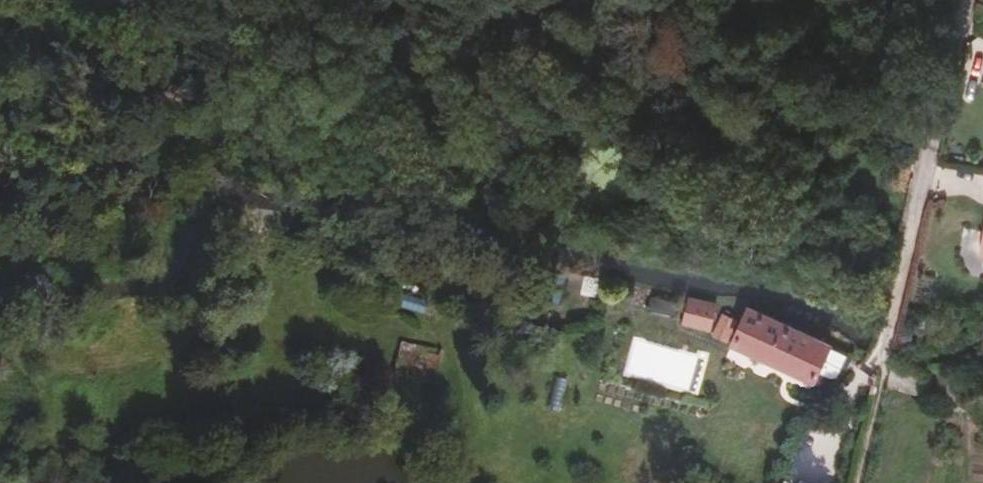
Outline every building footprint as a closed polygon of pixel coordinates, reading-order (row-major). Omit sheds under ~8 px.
[(704,330),(713,303),(694,297),(685,324),(704,330)] [(726,338),(737,313),(724,307),(712,332),(726,338)] [(812,374),(825,343),(742,312),(730,341),(812,374)] [(432,388),(438,354),(396,345),(390,379),(432,388)] [(554,379),(552,409),(563,410),(566,380),(554,379)] [(934,379),(933,387),(954,389),(955,380),(934,379)]
